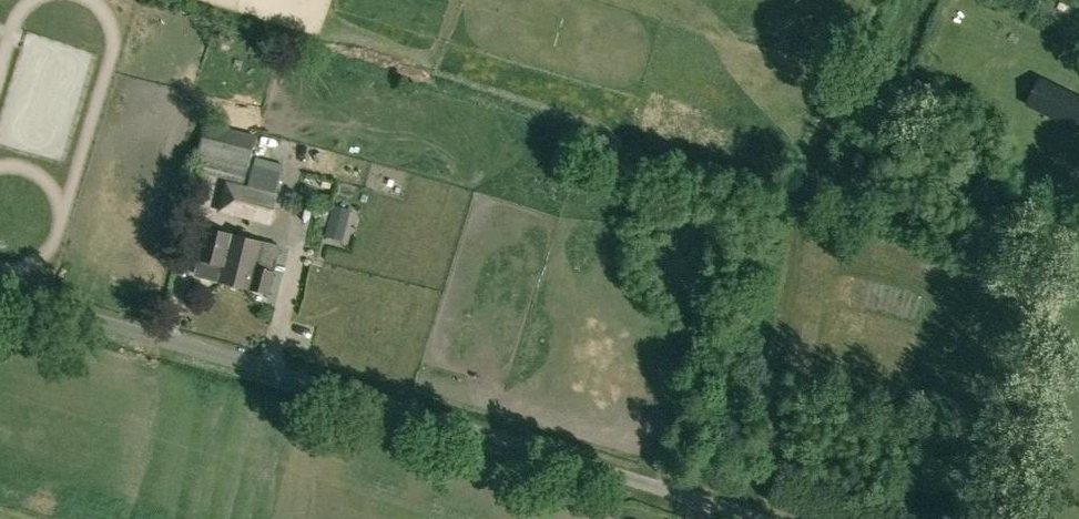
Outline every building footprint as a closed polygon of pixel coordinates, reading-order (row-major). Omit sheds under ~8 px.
[(1047,114),(1078,130),(1078,99),(1060,89),(1047,114)] [(244,183),(256,135),(205,122),(193,171),(244,183)] [(253,166),(248,189),(240,187),(232,216),(270,225),(278,197),(277,196),(282,173),(253,166)] [(350,211),(334,206),(329,223),(345,227),(350,211)] [(207,228),(194,274),(268,294),(280,247),(207,228)]
